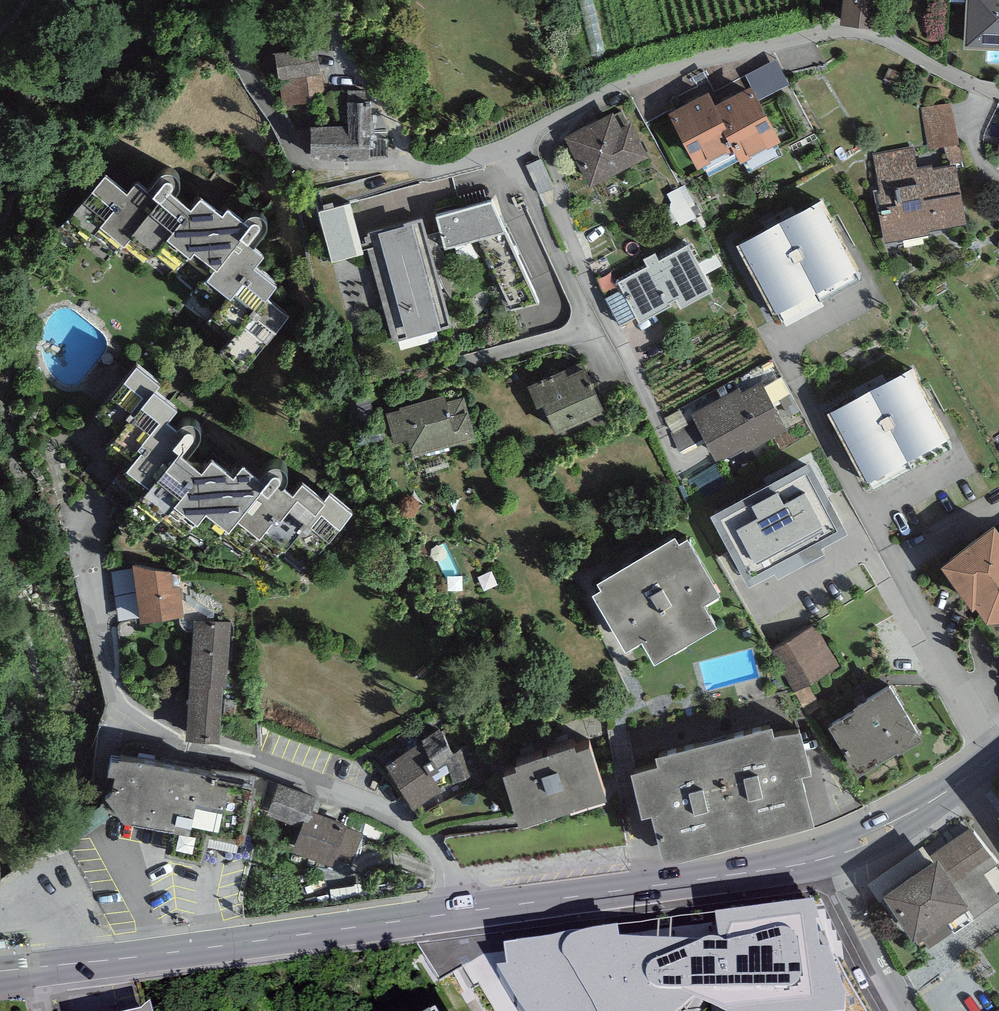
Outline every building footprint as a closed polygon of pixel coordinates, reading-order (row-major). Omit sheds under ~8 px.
[(841,20),(879,24),(881,0),(843,0),(841,20)] [(964,44),(998,46),(998,0),(966,0),(964,44)] [(320,96),(314,49),(279,54),(285,101),(320,96)] [(751,80),(716,99),(727,119),(723,121),(742,157),(749,171),(781,154),(773,140),(781,135),(751,80)] [(716,99),(709,87),(669,109),(699,162),(701,161),(708,175),(742,157),(723,121),(727,119),(716,99)] [(369,101),(350,101),(350,125),(313,125),(313,153),(369,153),(369,101)] [(933,145),(963,139),(956,101),(926,107),(933,145)] [(583,124),(565,134),(591,182),(649,151),(631,117),(621,123),(613,108),(595,118),(592,112),(580,118),(583,124)] [(913,146),(873,153),(880,190),(875,191),(884,240),(931,232),(930,226),(967,219),(956,162),(933,166),(933,162),(916,165),(913,146)] [(545,188),(559,182),(546,155),(532,161),(545,188)] [(128,185),(104,167),(51,238),(75,256),(85,242),(107,260),(116,251),(138,270),(146,260),(166,277),(171,271),(197,291),(185,306),(206,320),(201,324),(225,339),(217,348),(241,368),(289,309),(267,291),(278,278),(256,260),(265,249),(253,238),(263,228),(266,224),(267,219),(266,214),(263,208),(259,205),(255,205),(250,206),(246,208),(244,211),(227,197),(222,203),(200,184),(191,196),(176,183),(179,180),(180,176),(179,170),(176,165),(172,163),(167,163),(163,164),(148,182),(137,173),(128,185)] [(822,192),(735,239),(772,307),(776,305),(782,316),(861,273),(856,263),(859,261),(822,192)] [(493,197),(435,212),(440,230),(445,245),(471,237),(506,307),(539,297),(493,197)] [(350,200),(318,210),(332,256),(363,247),(360,237),(350,200)] [(422,216),(370,230),(371,233),(360,237),(363,247),(380,315),(386,313),(392,337),(397,335),(398,339),(451,323),(446,303),(449,299),(451,296),(451,290),(451,279),(450,270),(448,263),(445,253),(440,246),(445,245),(440,230),(428,233),(422,216)] [(648,264),(620,280),(641,318),(671,301),(669,297),(675,294),(681,304),(713,286),(688,242),(659,258),(655,251),(644,257),(648,264)] [(159,376),(137,358),(94,411),(116,429),(104,443),(127,458),(130,459),(104,490),(178,541),(184,534),(206,551),(218,538),(241,558),(255,542),(273,558),(277,552),(300,571),(352,505),(329,486),(325,491),(303,473),(294,485),(282,476),(286,472),(288,468),(287,461),(282,456),(278,454),(272,454),(268,458),(260,467),(242,453),(233,464),(212,446),(202,457),(187,445),(193,438),(197,433),(200,428),(200,422),(198,417),(195,413),(189,412),(183,413),(178,420),(167,410),(177,399),(155,383),(159,376)] [(911,360),(828,407),(866,475),(950,428),(911,360)] [(564,366),(528,383),(544,419),(550,416),(556,430),(606,407),(585,363),(567,372),(564,366)] [(694,410),(691,411),(705,437),(716,457),(743,442),(746,448),(788,426),(763,379),(742,391),(739,386),(694,410)] [(400,407),(386,411),(394,440),(408,437),(412,453),(475,435),(464,395),(447,399),(445,391),(399,404),(400,407)] [(680,450),(705,437),(691,411),(694,410),(690,403),(663,418),(680,450)] [(749,579),(775,565),(777,569),(824,543),(821,539),(849,524),(810,454),(710,509),(749,579)] [(941,558),(972,600),(976,597),(987,611),(998,611),(998,522),(995,516),(941,558)] [(601,580),(593,585),(626,641),(643,632),(655,653),(717,617),(704,595),(720,585),(687,529),(679,534),(675,527),(597,574),(601,580)] [(182,573),(137,565),(145,621),(189,616),(182,573)] [(235,631),(199,627),(188,735),(224,738),(235,631)] [(817,632),(781,654),(802,688),(838,666),(817,632)] [(895,686),(834,727),(866,774),(927,733),(895,686)] [(771,717),(714,732),(738,835),(812,817),(800,765),(808,763),(800,721),(774,728),(771,717)] [(665,852),(738,835),(714,732),(655,747),(658,757),(632,762),(645,808),(654,806),(665,852)] [(505,770),(521,819),(604,791),(588,742),(505,770)] [(118,750),(111,749),(103,790),(125,816),(172,824),(167,847),(205,856),(208,836),(243,841),(255,786),(250,785),(229,781),(229,778),(216,775),(218,768),(119,747),(118,750)] [(429,748),(395,766),(421,811),(455,793),(429,748)] [(307,820),(298,847),(344,862),(354,829),(313,816),(319,798),(279,785),(271,808),(307,820)] [(938,851),(882,889),(923,949),(955,927),(954,925),(973,912),(966,901),(970,898),(938,851)] [(503,950),(506,971),(494,973),(518,1010),(855,1010),(856,1004),(819,908),(503,950)]
